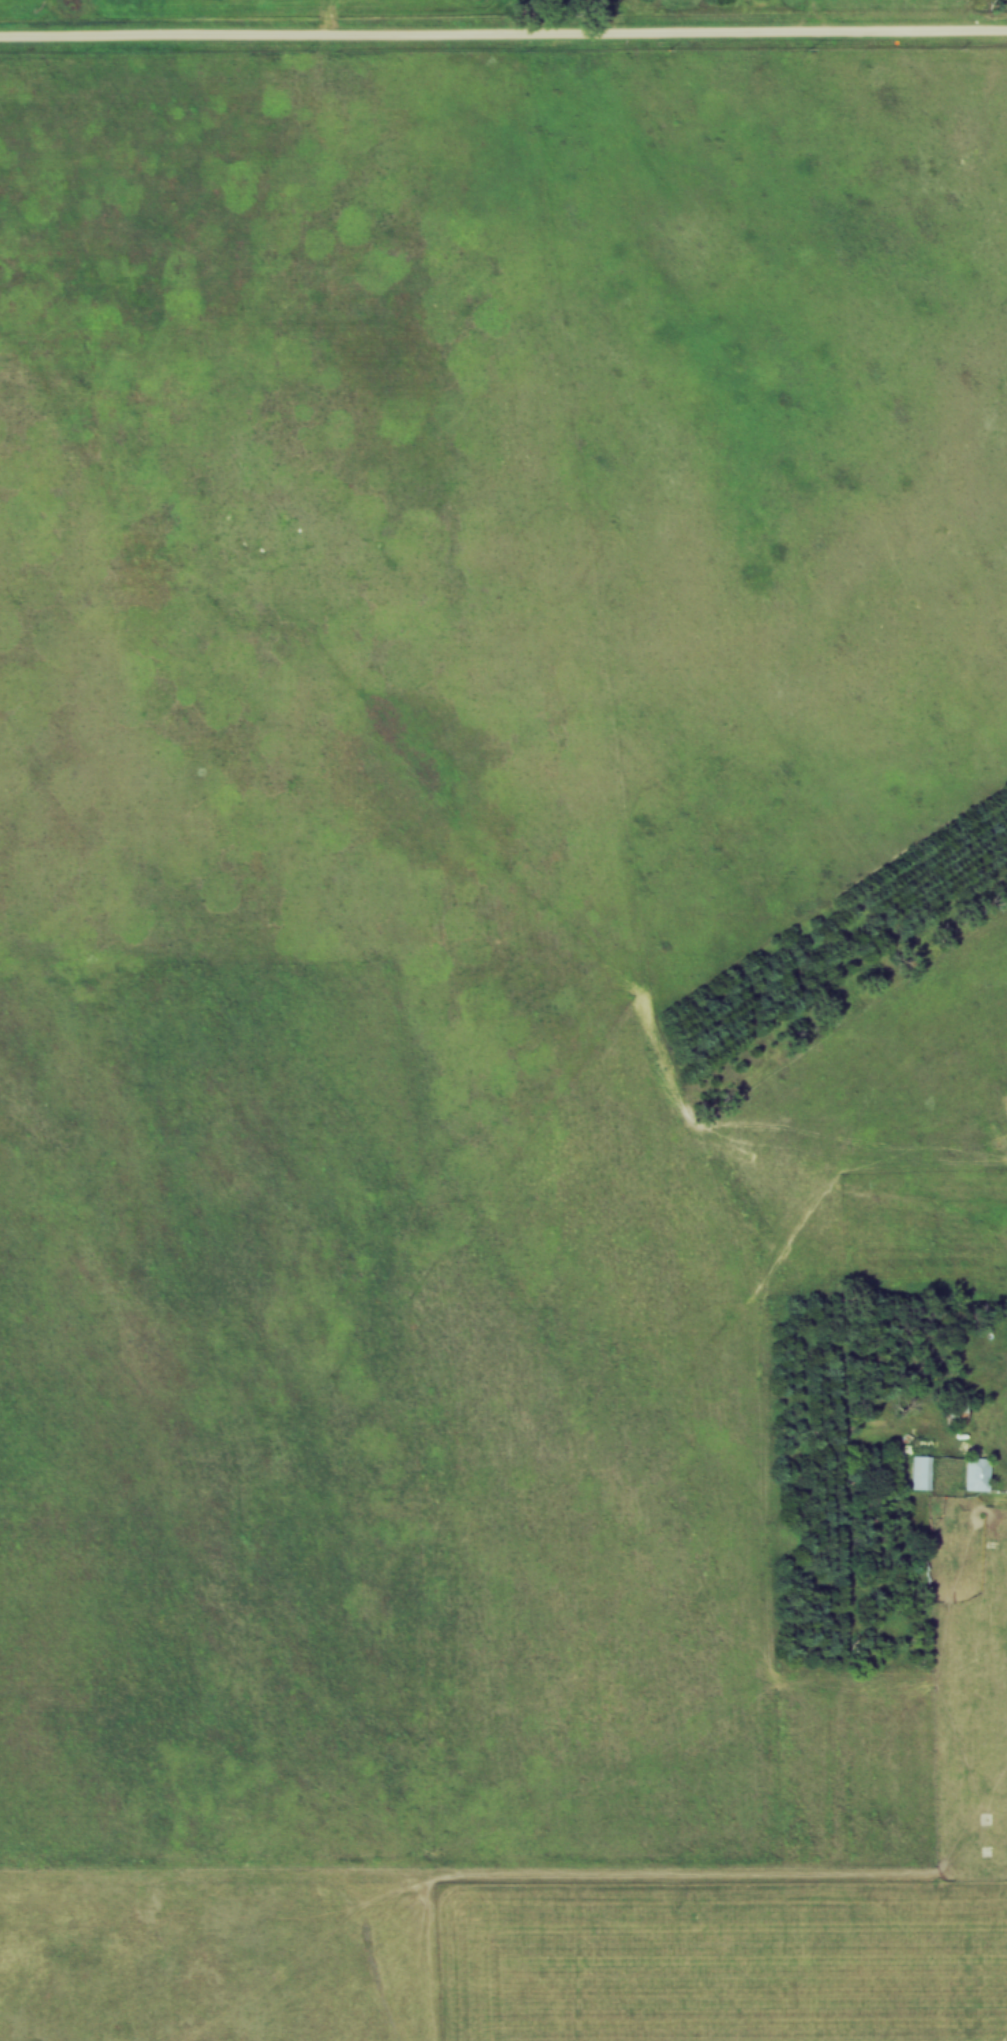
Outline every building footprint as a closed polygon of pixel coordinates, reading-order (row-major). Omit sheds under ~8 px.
[(929,1456),(911,1456),(911,1491),(929,1491),(929,1456)] [(964,1492),(988,1492),(988,1458),(964,1458),(964,1492)]
